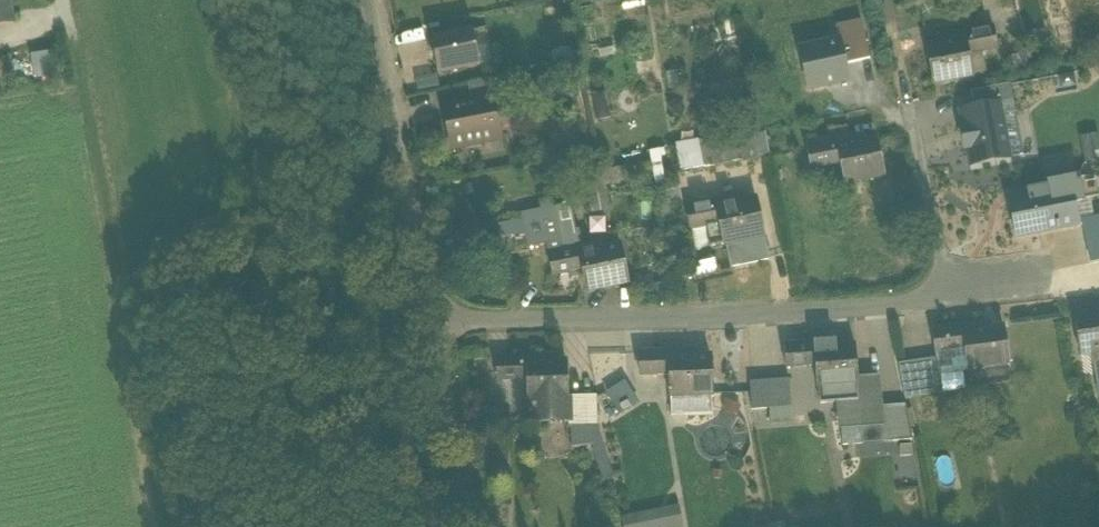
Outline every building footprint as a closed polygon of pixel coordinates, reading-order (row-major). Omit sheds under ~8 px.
[(14,23),(10,0),(0,0),(0,26),(14,23)] [(836,27),(839,42),(844,65),(870,60),(861,22),(836,27)] [(993,29),(949,38),(950,44),(966,41),(968,55),(979,53),(997,49),(993,29)] [(473,31),(431,39),(437,74),(480,66),(473,31)] [(950,44),(926,49),(933,85),(973,77),(970,61),(981,59),(979,53),(968,55),(966,41),(950,44)] [(844,65),(839,42),(799,51),(808,92),(848,83),(844,65)] [(970,93),(974,111),(998,106),(1000,117),(1015,114),(1010,85),(970,93)] [(492,98),(444,108),(452,149),(500,140),(492,98)] [(974,111),(962,113),(965,131),(960,132),(964,149),(968,149),(972,167),(1008,160),(1000,117),(998,106),(974,111)] [(752,133),(732,136),(737,163),(756,159),(752,133)] [(1079,155),(1096,154),(1095,134),(1078,135),(1079,155)] [(737,163),(732,136),(678,147),(683,172),(737,163)] [(850,140),(806,149),(811,169),(829,165),(829,167),(840,165),(837,150),(852,147),(850,140)] [(852,147),(837,150),(840,165),(844,185),(884,177),(876,142),(852,147)] [(1077,181),(1031,190),(1033,197),(1008,201),(1016,239),(1083,225),(1076,226),(1072,205),(1081,203),(1077,181)] [(535,195),(537,207),(516,212),(523,247),(571,237),(561,190),(535,195)] [(756,201),(731,206),(730,200),(686,209),(690,229),(707,226),(711,248),(726,245),(731,268),(768,260),(756,201)] [(1083,225),(1089,252),(1098,250),(1098,218),(1082,221),(1083,225)] [(619,247),(607,250),(605,243),(550,255),(554,275),(572,271),(572,273),(583,270),(587,292),(627,284),(619,247)] [(1089,252),(1091,264),(1098,262),(1098,250),(1089,252)] [(1075,319),(1080,356),(1098,353),(1098,316),(1075,319)] [(1003,329),(978,332),(977,326),(932,332),(935,353),(937,353),(939,367),(956,364),(956,361),(966,359),(967,372),(971,371),(973,388),(1007,383),(1005,366),(1009,366),(1003,329)] [(855,347),(830,349),(830,343),(795,345),(797,367),(804,366),(804,368),(815,367),(817,388),(819,388),(820,405),(839,403),(842,446),(843,446),(842,428),(881,425),(877,379),(858,381),(855,347)] [(795,345),(784,346),(786,368),(797,367),(795,345)] [(710,358),(685,359),(685,352),(651,354),(652,374),(659,374),(659,375),(670,375),(671,396),(711,395),(710,358)] [(936,360),(898,366),(904,398),(942,393),(939,367),(937,353),(935,353),(936,360)] [(651,354),(640,354),(641,375),(652,374),(651,354)] [(567,363),(542,364),(542,357),(508,359),(508,379),(516,379),(516,373),(526,373),(527,401),(531,401),(532,422),(550,422),(550,417),(567,417),(567,428),(569,428),(568,399),(567,363)] [(508,359),(497,359),(497,380),(508,379),(508,359)] [(620,379),(600,392),(613,413),(633,400),(620,379)] [(789,380),(750,383),(752,410),(791,407),(789,380)] [(596,398),(568,399),(569,428),(572,428),(597,428),(596,398)] [(905,406),(887,407),(892,442),(912,441),(905,406)] [(597,428),(572,428),(573,448),(592,445),(602,481),(613,478),(597,428)] [(680,525),(674,501),(615,516),(618,526),(674,526),(680,525)]
